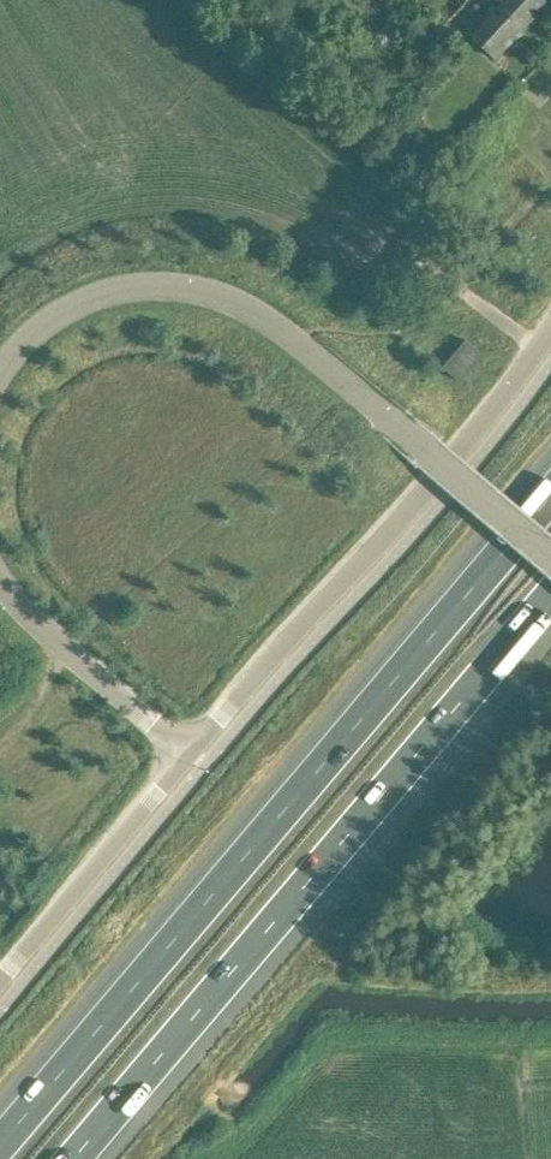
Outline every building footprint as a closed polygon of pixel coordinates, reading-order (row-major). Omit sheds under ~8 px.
[(546,0),(485,0),(491,5),(467,31),(495,57),(547,0),(546,0)] [(391,15),(376,39),(386,46),(402,22),(391,15)] [(439,31),(450,42),(458,34),(447,23),(439,31)] [(460,380),(483,353),(465,339),(442,366),(460,380)]
